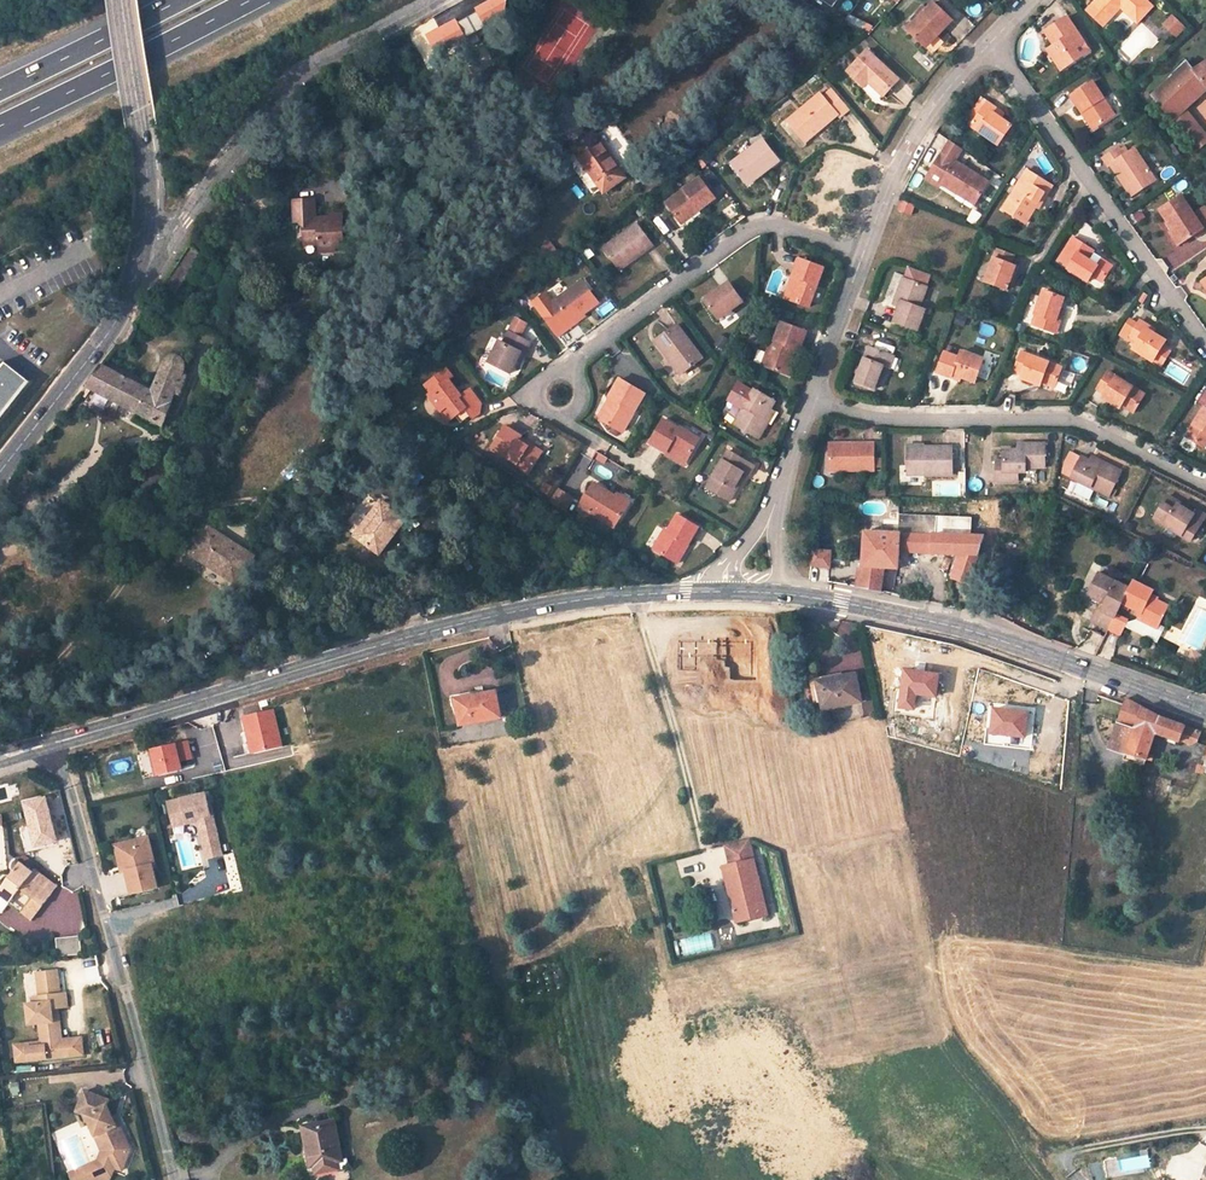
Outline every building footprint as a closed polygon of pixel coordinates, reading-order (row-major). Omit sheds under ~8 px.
[(832,8),(838,0),(819,0),(832,8)] [(1141,22),(1155,6),(1148,0),(1100,0),(1090,11),(1108,27),(1125,8),(1141,22)] [(928,11),(916,23),(909,31),(927,48),(938,36),(939,37),(953,22),(935,4),(928,11)] [(916,23),(928,11),(923,6),(911,19),(916,23)] [(1091,52),(1068,16),(1045,31),(1055,46),(1069,67),(1091,52)] [(1187,28),(1176,17),(1168,26),(1179,37),(1187,28)] [(1048,51),(1062,71),(1069,67),(1055,46),(1048,51)] [(871,83),(886,97),(901,80),(869,51),(850,72),(867,88),(871,83)] [(1196,72),(1188,64),(1153,96),(1198,150),(1205,143),(1205,123),(1191,104),(1199,98),(1205,92),(1205,65),(1196,72)] [(1086,112),(1095,128),(1114,116),(1094,83),(1073,97),(1082,114),(1086,112)] [(807,141),(840,115),(842,117),(851,109),(836,90),(827,98),(823,93),(791,119),(807,141)] [(1199,98),(1191,104),(1205,123),(1205,106),(1199,98)] [(972,125),(988,103),(982,99),(966,121),(972,125)] [(1002,119),(993,113),(996,109),(988,103),(972,125),(1001,146),(1013,127),(1002,119)] [(993,113),(1002,119),(1005,115),(996,109),(993,113)] [(595,134),(574,149),(605,193),(626,178),(595,134)] [(733,164),(746,181),(760,170),(763,174),(780,161),(764,139),(733,164)] [(957,161),(965,149),(952,141),(944,153),(957,161)] [(1137,187),(1140,192),(1156,181),(1135,149),(1125,156),(1120,148),(1104,159),(1109,168),(1112,166),(1126,187),(1133,181),(1137,187)] [(944,153),(943,152),(931,170),(944,179),(941,183),(958,194),(960,191),(977,202),(990,183),(957,161),(944,153)] [(749,185),(763,174),(760,170),(746,181),(749,185)] [(944,179),(931,170),(926,178),(939,187),(941,183),(944,179)] [(1028,171),(1003,210),(1024,225),(1036,207),(1044,195),(1047,198),(1054,187),(1028,171)] [(702,176),(668,202),(680,219),(698,206),(701,210),(717,198),(702,176)] [(1130,194),(1132,197),(1140,192),(1137,187),(1133,181),(1126,187),(1130,194)] [(958,194),(975,206),(977,202),(960,191),(958,194)] [(1044,195),(1036,207),(1039,210),(1047,198),(1044,195)] [(1161,210),(1175,230),(1177,229),(1186,241),(1204,229),(1183,196),(1161,210)] [(315,199),(296,199),(296,218),(306,218),(306,241),(321,241),(321,249),(333,249),(333,244),(342,244),(342,214),(332,214),(332,217),(315,217),(315,199)] [(1195,210),(1205,227),(1205,226),(1205,205),(1205,204),(1195,210)] [(698,206),(680,219),(683,223),(701,210),(698,206)] [(638,222),(604,247),(617,265),(629,256),(633,261),(654,245),(638,222)] [(1171,233),(1179,245),(1186,241),(1177,229),(1175,230),(1171,233)] [(1079,246),(1083,248),(1084,246),(1081,244),(1074,239),(1072,242),(1079,246)] [(1093,278),(1104,284),(1111,272),(1100,265),(1099,266),(1089,261),(1095,252),(1084,246),(1083,248),(1079,246),(1072,242),(1061,260),(1071,267),(1069,271),(1090,284),(1093,278)] [(163,285),(175,293),(200,254),(188,246),(163,285)] [(998,249),(986,282),(1007,290),(1013,276),(1016,277),(1020,267),(1012,264),(1015,255),(998,249)] [(629,256),(617,265),(620,270),(633,261),(629,256)] [(811,306),(825,267),(801,258),(794,276),(798,278),(791,298),(811,306)] [(1114,267),(1103,260),(1100,265),(1111,272),(1114,267)] [(919,332),(927,310),(922,308),(929,288),(928,288),(933,275),(910,267),(905,279),(898,296),(904,298),(900,309),(895,323),(919,332)] [(791,298),(798,278),(794,276),(787,297),(791,298)] [(551,305),(568,328),(577,322),(574,318),(584,311),(599,301),(584,281),(554,302),(551,305)] [(719,319),(744,301),(731,281),(716,292),(718,296),(708,303),(719,319)] [(547,292),(534,302),(558,335),(568,328),(551,305),(554,302),(547,292)] [(708,303),(718,296),(716,292),(706,300),(708,303)] [(1043,293),(1036,314),(1037,315),(1033,327),(1056,335),(1060,324),(1056,322),(1060,311),(1064,300),(1043,293)] [(898,296),(894,306),(900,309),(904,298),(898,296)] [(584,311),(574,318),(577,322),(587,315),(584,311)] [(1060,324),(1064,313),(1060,311),(1056,322),(1060,324)] [(516,318),(510,331),(521,336),(527,323),(516,318)] [(793,356),(796,349),(800,350),(801,351),(808,331),(784,322),(776,340),(778,341),(770,366),(791,375),(797,358),(793,356)] [(1133,351),(1155,365),(1164,350),(1162,340),(1154,335),(1147,331),(1149,327),(1141,322),(1131,339),(1138,343),(1133,351)] [(672,353),(685,372),(703,358),(678,325),(657,340),(668,356),(672,353)] [(517,360),(521,351),(526,354),(532,342),(521,336),(510,331),(505,342),(500,340),(490,362),(512,372),(517,360)] [(773,339),(764,363),(770,366),(778,341),(776,340),(773,339)] [(869,347),(856,383),(875,390),(884,366),(888,354),(869,347)] [(522,362),(526,354),(521,351),(517,360),(522,362)] [(685,372),(672,353),(668,356),(682,374),(685,372)] [(984,361),(961,353),(959,360),(944,355),(936,378),(951,383),(952,380),(953,376),(961,379),(968,381),(978,378),(984,361)] [(890,368),(895,356),(888,354),(884,366),(890,368)] [(1060,369),(1021,354),(1014,372),(1022,375),(1020,381),(1032,386),(1034,381),(1042,384),(1053,388),(1060,369)] [(86,387),(138,413),(162,425),(185,367),(185,364),(184,362),(182,360),(180,358),(178,357),(175,357),(173,357),(170,358),(168,359),(167,361),(153,392),(149,391),(102,366),(86,387)] [(28,388),(2,368),(0,371),(0,425),(28,388)] [(426,384),(432,393),(429,394),(441,411),(440,412),(447,422),(455,416),(465,409),(470,416),(472,419),(479,414),(481,404),(470,388),(460,395),(457,398),(451,389),(454,386),(449,379),(452,377),(446,368),(426,384)] [(1145,397),(1108,374),(1098,391),(1105,396),(1103,400),(1114,406),(1116,403),(1123,407),(1135,414),(1145,397)] [(647,393),(621,378),(610,397),(614,400),(602,420),(620,430),(632,410),(636,412),(647,393)] [(1032,386),(1040,389),(1042,384),(1034,381),(1032,386)] [(451,389),(457,398),(460,395),(454,386),(451,389)] [(756,389),(735,425),(759,439),(769,422),(765,420),(771,408),(776,400),(756,389)] [(610,397),(598,417),(602,420),(614,400),(610,397)] [(1185,439),(1203,449),(1205,445),(1205,402),(1185,439)] [(771,408),(765,420),(769,422),(776,410),(771,408)] [(460,423),(470,416),(465,409),(455,416),(460,423)] [(624,432),(636,412),(632,410),(620,430),(624,432)] [(671,448),(690,459),(693,454),(701,439),(682,428),(681,430),(664,420),(651,443),(668,453),(671,448)] [(515,465),(529,473),(543,452),(530,443),(528,446),(519,440),(520,438),(521,436),(506,426),(492,447),(517,463),(515,465)] [(530,443),(520,438),(519,440),(528,446),(530,443)] [(830,469),(875,469),(875,442),(847,442),(847,447),(830,447),(830,469)] [(997,483),(1019,483),(1019,476),(1019,472),(1027,472),(1027,469),(1046,469),(1046,446),(1027,445),(1027,452),(1019,452),(1005,452),(1005,464),(1005,472),(997,472),(997,483)] [(668,453),(687,464),(690,459),(671,448),(668,453)] [(954,448),(926,448),(926,451),(909,451),(909,474),(954,474),(954,448)] [(728,450),(713,478),(718,480),(712,491),(733,503),(739,490),(736,489),(741,480),(744,473),(751,476),(756,466),(728,450)] [(1104,463),(1092,457),(1089,462),(1102,468),(1104,463)] [(1072,478),(1110,498),(1123,473),(1104,463),(1102,468),(1089,462),(1082,458),(1072,478)] [(997,464),(997,472),(1005,472),(1005,464),(997,464)] [(712,491),(718,480),(713,478),(708,488),(712,491)] [(739,490),(744,482),(741,480),(736,489),(739,490)] [(581,505),(616,527),(629,507),(615,499),(616,497),(595,484),(581,505)] [(565,510),(573,497),(558,487),(550,501),(565,510)] [(384,551),(414,510),(389,493),(360,533),(384,551)] [(615,499),(629,507),(632,501),(619,493),(616,497),(615,499)] [(1191,542),(1205,518),(1205,517),(1197,511),(1194,516),(1177,506),(1180,503),(1168,495),(1156,515),(1167,521),(1164,525),(1191,542)] [(676,560),(687,542),(691,545),(701,527),(680,515),(671,529),(668,527),(656,548),(676,560)] [(1167,521),(1156,515),(1154,519),(1164,525),(1167,521)] [(880,592),(883,569),(897,570),(899,570),(899,567),(908,567),(909,553),(958,554),(951,578),(968,583),(983,535),(961,535),(962,518),(899,516),(899,533),(865,532),(864,568),(863,576),(856,576),(856,587),(880,592)] [(254,557),(208,527),(190,554),(235,584),(254,557)] [(680,562),(691,545),(687,542),(676,560),(680,562)] [(831,567),(833,551),(814,549),(812,565),(831,567)] [(1129,588),(1097,572),(1086,595),(1100,602),(1105,604),(1100,612),(1096,609),(1090,622),(1108,631),(1114,618),(1122,604),(1129,588)] [(1156,630),(1167,607),(1150,598),(1153,592),(1133,581),(1129,588),(1122,604),(1142,614),(1138,621),(1156,630)] [(443,610),(440,598),(429,600),(430,607),(427,608),(428,614),(443,610)] [(1100,602),(1096,609),(1100,612),(1105,604),(1100,602)] [(1126,624),(1114,618),(1108,631),(1120,636),(1126,624)] [(1195,654),(1192,660),(1188,658),(1187,661),(1196,665),(1200,657),(1195,654)] [(855,675),(818,682),(823,709),(861,701),(855,675)] [(497,691),(455,699),(460,725),(502,717),(497,691)] [(862,701),(864,716),(875,714),(873,699),(862,701)] [(1127,699),(1118,723),(1135,728),(1125,753),(1153,761),(1155,757),(1148,755),(1156,734),(1180,742),(1180,741),(1193,745),(1197,743),(1201,733),(1161,718),(1127,699)] [(276,711),(246,717),(253,754),(283,748),(276,711)] [(1118,723),(1109,747),(1125,753),(1135,728),(1118,723)] [(188,739),(152,747),(158,773),(182,767),(181,761),(178,752),(191,749),(188,739)] [(158,773),(152,747),(149,748),(155,773),(158,773)] [(193,758),(191,749),(178,752),(181,761),(193,758)] [(206,791),(168,800),(173,818),(186,815),(187,822),(198,819),(203,818),(206,833),(202,834),(207,857),(222,853),(211,805),(209,806),(206,791)] [(1181,808),(1182,802),(1172,800),(1172,798),(1168,797),(1166,804),(1178,807),(1181,808)] [(187,822),(186,815),(173,818),(174,825),(187,822)] [(150,835),(135,839),(136,844),(130,845),(126,852),(129,868),(127,869),(132,892),(159,886),(153,863),(156,863),(150,835)] [(749,838),(725,844),(730,864),(723,866),(737,923),(768,916),(749,838)] [(136,844),(135,839),(119,842),(125,869),(127,869),(129,868),(126,852),(130,845),(136,844)] [(57,886),(36,869),(33,872),(21,862),(0,889),(0,909),(5,909),(10,902),(21,889),(33,898),(22,912),(32,919),(57,886)] [(56,939),(58,956),(82,954),(80,937),(56,939)] [(55,971),(35,973),(37,994),(38,1004),(26,1006),(28,1026),(39,1025),(40,1043),(27,1044),(29,1061),(82,1057),(80,1040),(60,1042),(59,1022),(52,1022),(51,1012),(55,1008),(66,1007),(64,993),(58,993),(55,971)] [(30,1005),(38,1004),(37,994),(29,994),(30,1005)] [(27,1044),(13,1045),(15,1062),(29,1061),(27,1044)] [(130,1144),(122,1127),(118,1129),(114,1121),(107,1107),(109,1102),(85,1093),(76,1114),(86,1117),(92,1130),(96,1128),(107,1152),(102,1155),(97,1162),(72,1173),(75,1179),(83,1179),(91,1176),(92,1179),(106,1179),(109,1179),(115,1168),(121,1172),(130,1144)] [(316,1164),(336,1160),(341,1159),(334,1121),(319,1124),(304,1127),(307,1142),(312,1141),(316,1164)] [(92,1130),(102,1155),(107,1152),(96,1128),(92,1130)] [(312,1141),(307,1142),(311,1165),(316,1164),(312,1141)] [(318,1172),(338,1168),(336,1160),(316,1164),(318,1172)]
